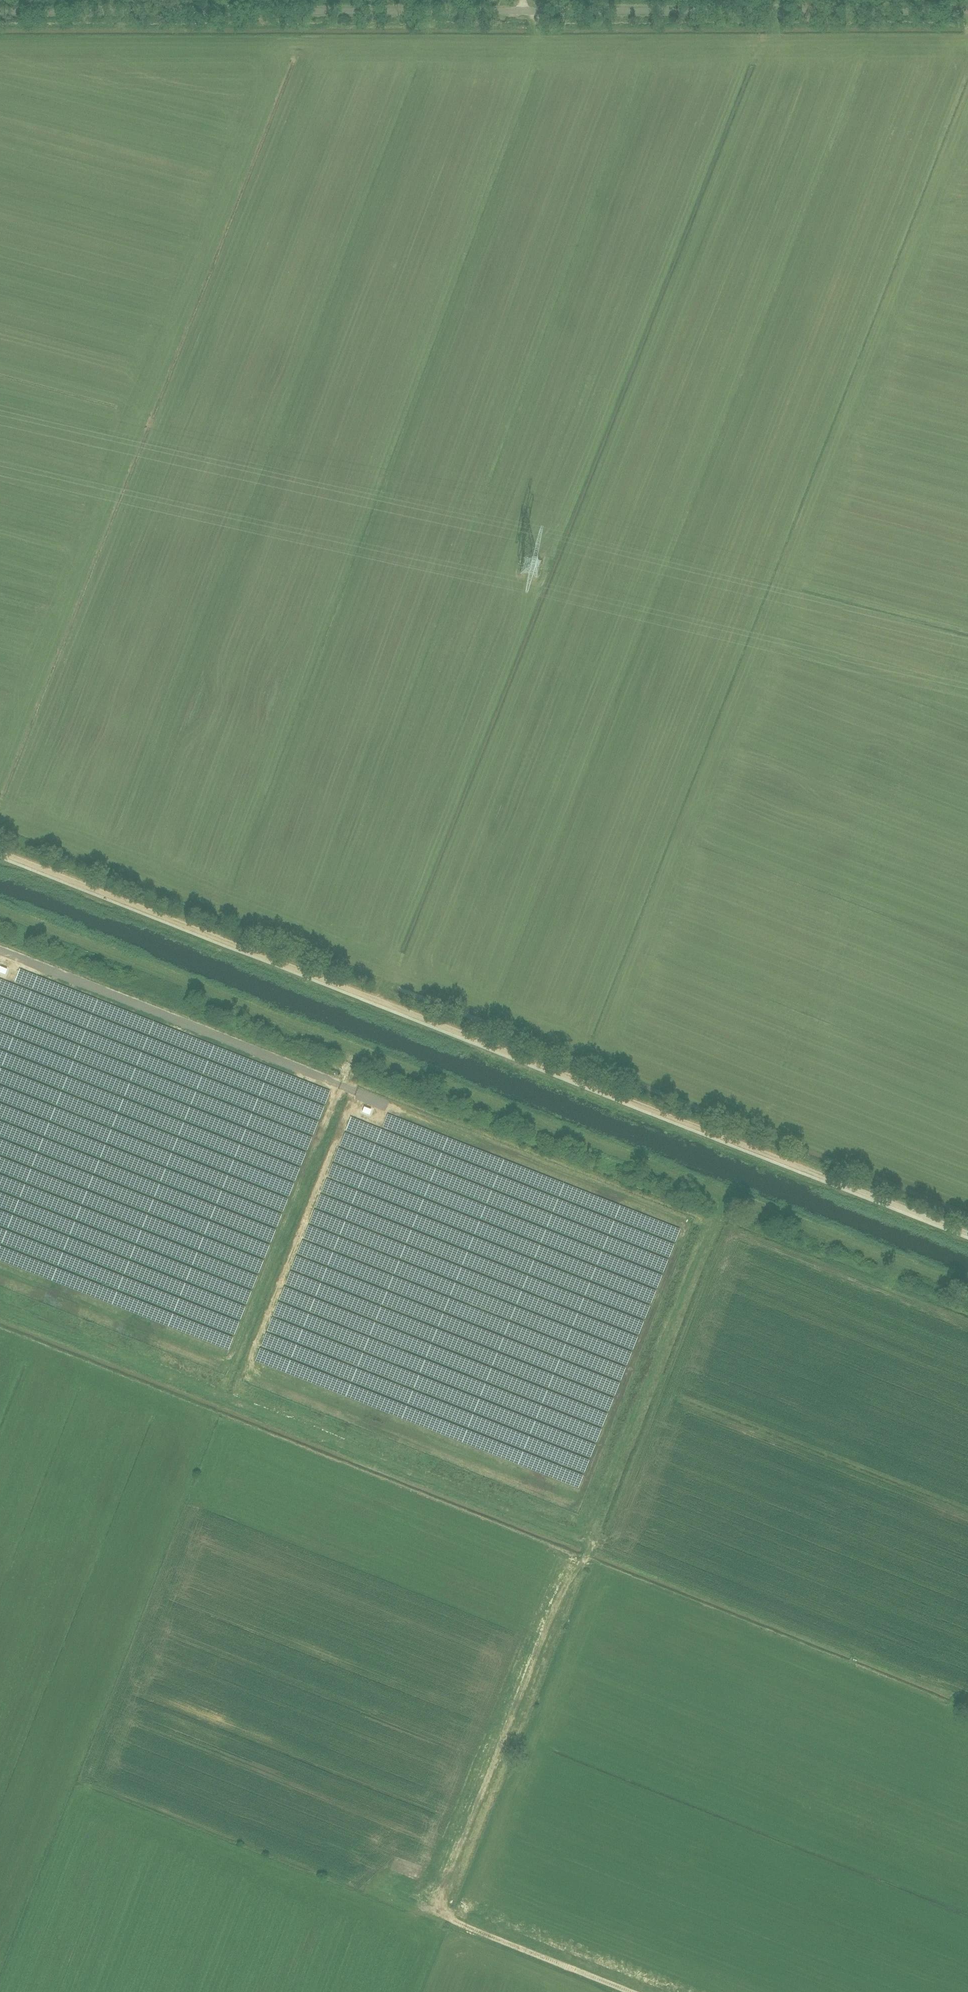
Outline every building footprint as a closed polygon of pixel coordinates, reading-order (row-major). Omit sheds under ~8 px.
[(680,288),(676,297),(682,299),(685,290),(680,288)]
